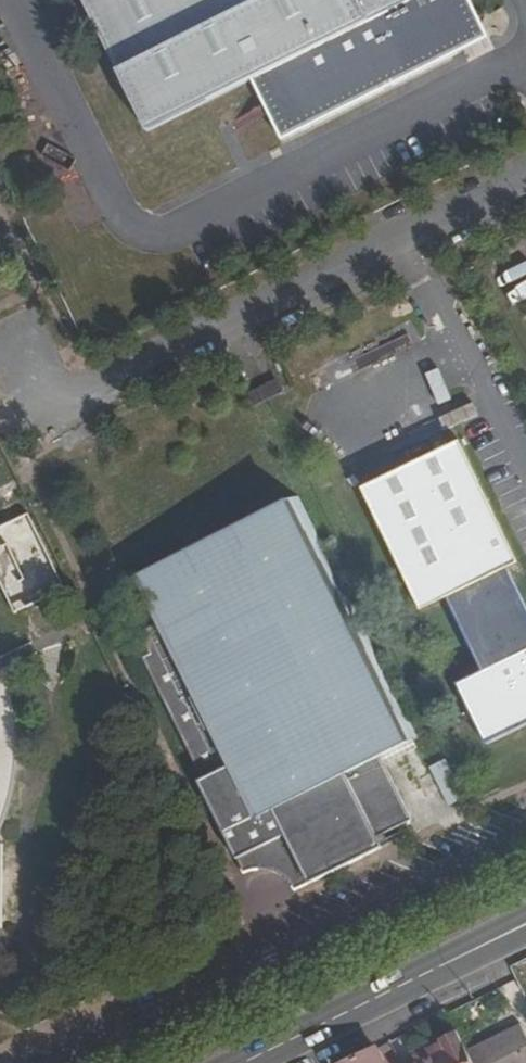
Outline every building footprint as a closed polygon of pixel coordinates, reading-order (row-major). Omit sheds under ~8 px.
[(151,129),(256,78),(285,139),(492,34),(487,23),(490,11),(479,8),(476,0),(87,0),(151,129)] [(267,394),(283,387),(277,374),(248,388),(254,401),(267,394)] [(487,744),(525,725),(525,613),(505,568),(516,563),(456,439),(359,486),(420,610),(445,597),(481,671),(457,683),(487,744)] [(201,780),(197,782),(199,787),(242,874),(247,872),(252,870),(258,869),(262,869),(266,870),(271,871),(273,872),(278,874),(280,875),(284,878),(289,884),(292,889),(294,892),(362,859),(384,849),(378,837),(414,819),(386,762),(417,747),(414,740),(420,737),(395,688),(395,687),(297,495),(139,573),(162,620),(139,631),(150,653),(142,656),(201,780)] [(70,586),(31,514),(19,521),(10,502),(0,508),(0,577),(19,613),(70,586)] [(0,674),(0,839),(2,835),(6,825),(10,813),(14,799),(17,785),(18,773),(20,761),(20,747),(19,730),(17,717),(14,703),(11,691),(7,681),(3,673),(0,674)] [(465,1053),(470,1062),(525,1062),(525,1042),(519,1028),(465,1053)] [(457,1036),(439,1045),(442,1051),(418,1062),(470,1062),(465,1053),(457,1036)] [(439,1045),(412,1058),(415,1062),(418,1062),(442,1051),(439,1045)] [(344,1062),(382,1062),(375,1048),(344,1062)]
